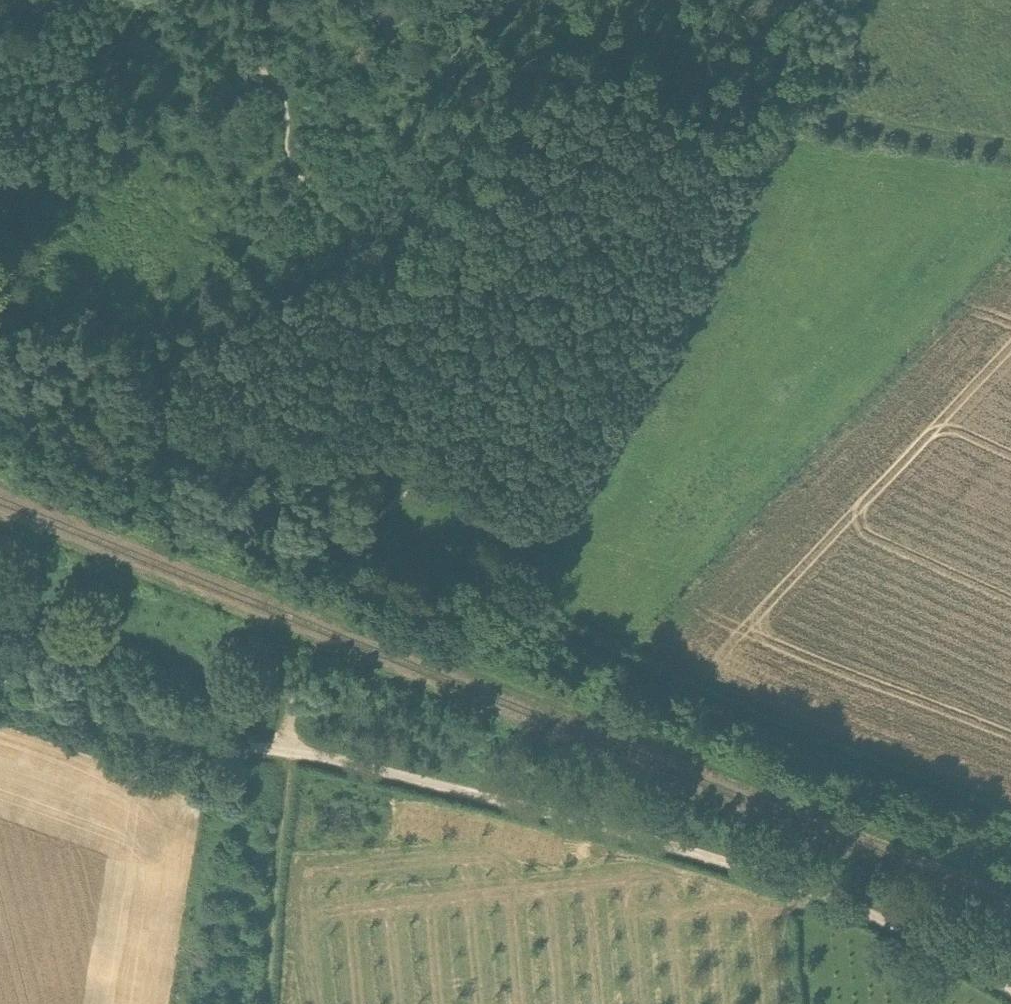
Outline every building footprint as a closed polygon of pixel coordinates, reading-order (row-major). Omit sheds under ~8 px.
[(169,370),(178,376),(188,362),(179,356),(169,370)] [(444,549),(460,556),(464,546),(449,539),(444,549)]
